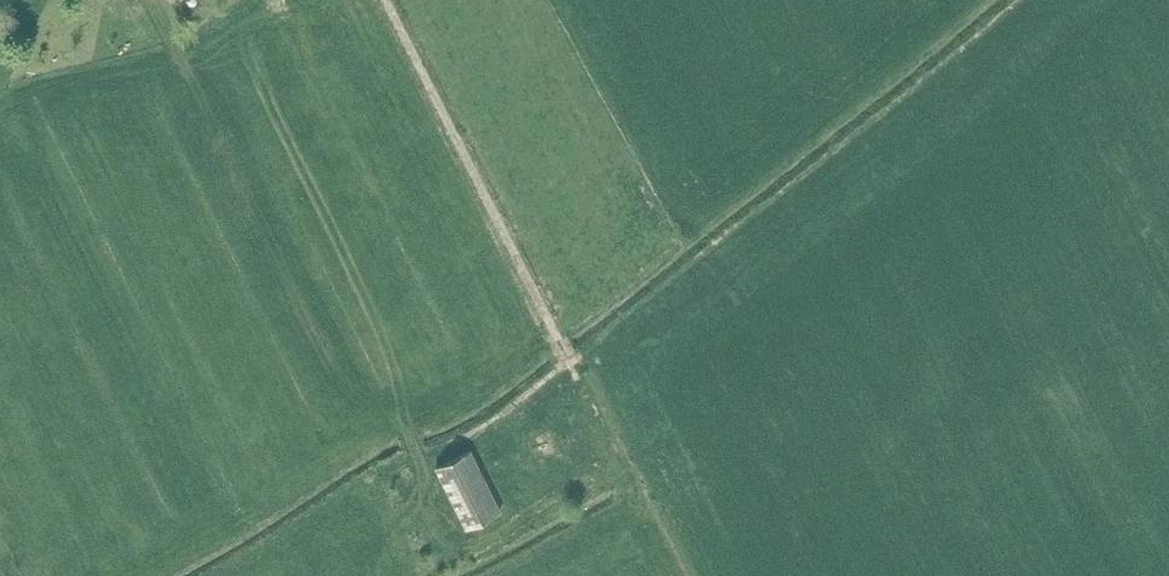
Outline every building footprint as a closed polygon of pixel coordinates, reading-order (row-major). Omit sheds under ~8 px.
[(472,450),(435,467),(466,529),(502,511),(472,450)]
